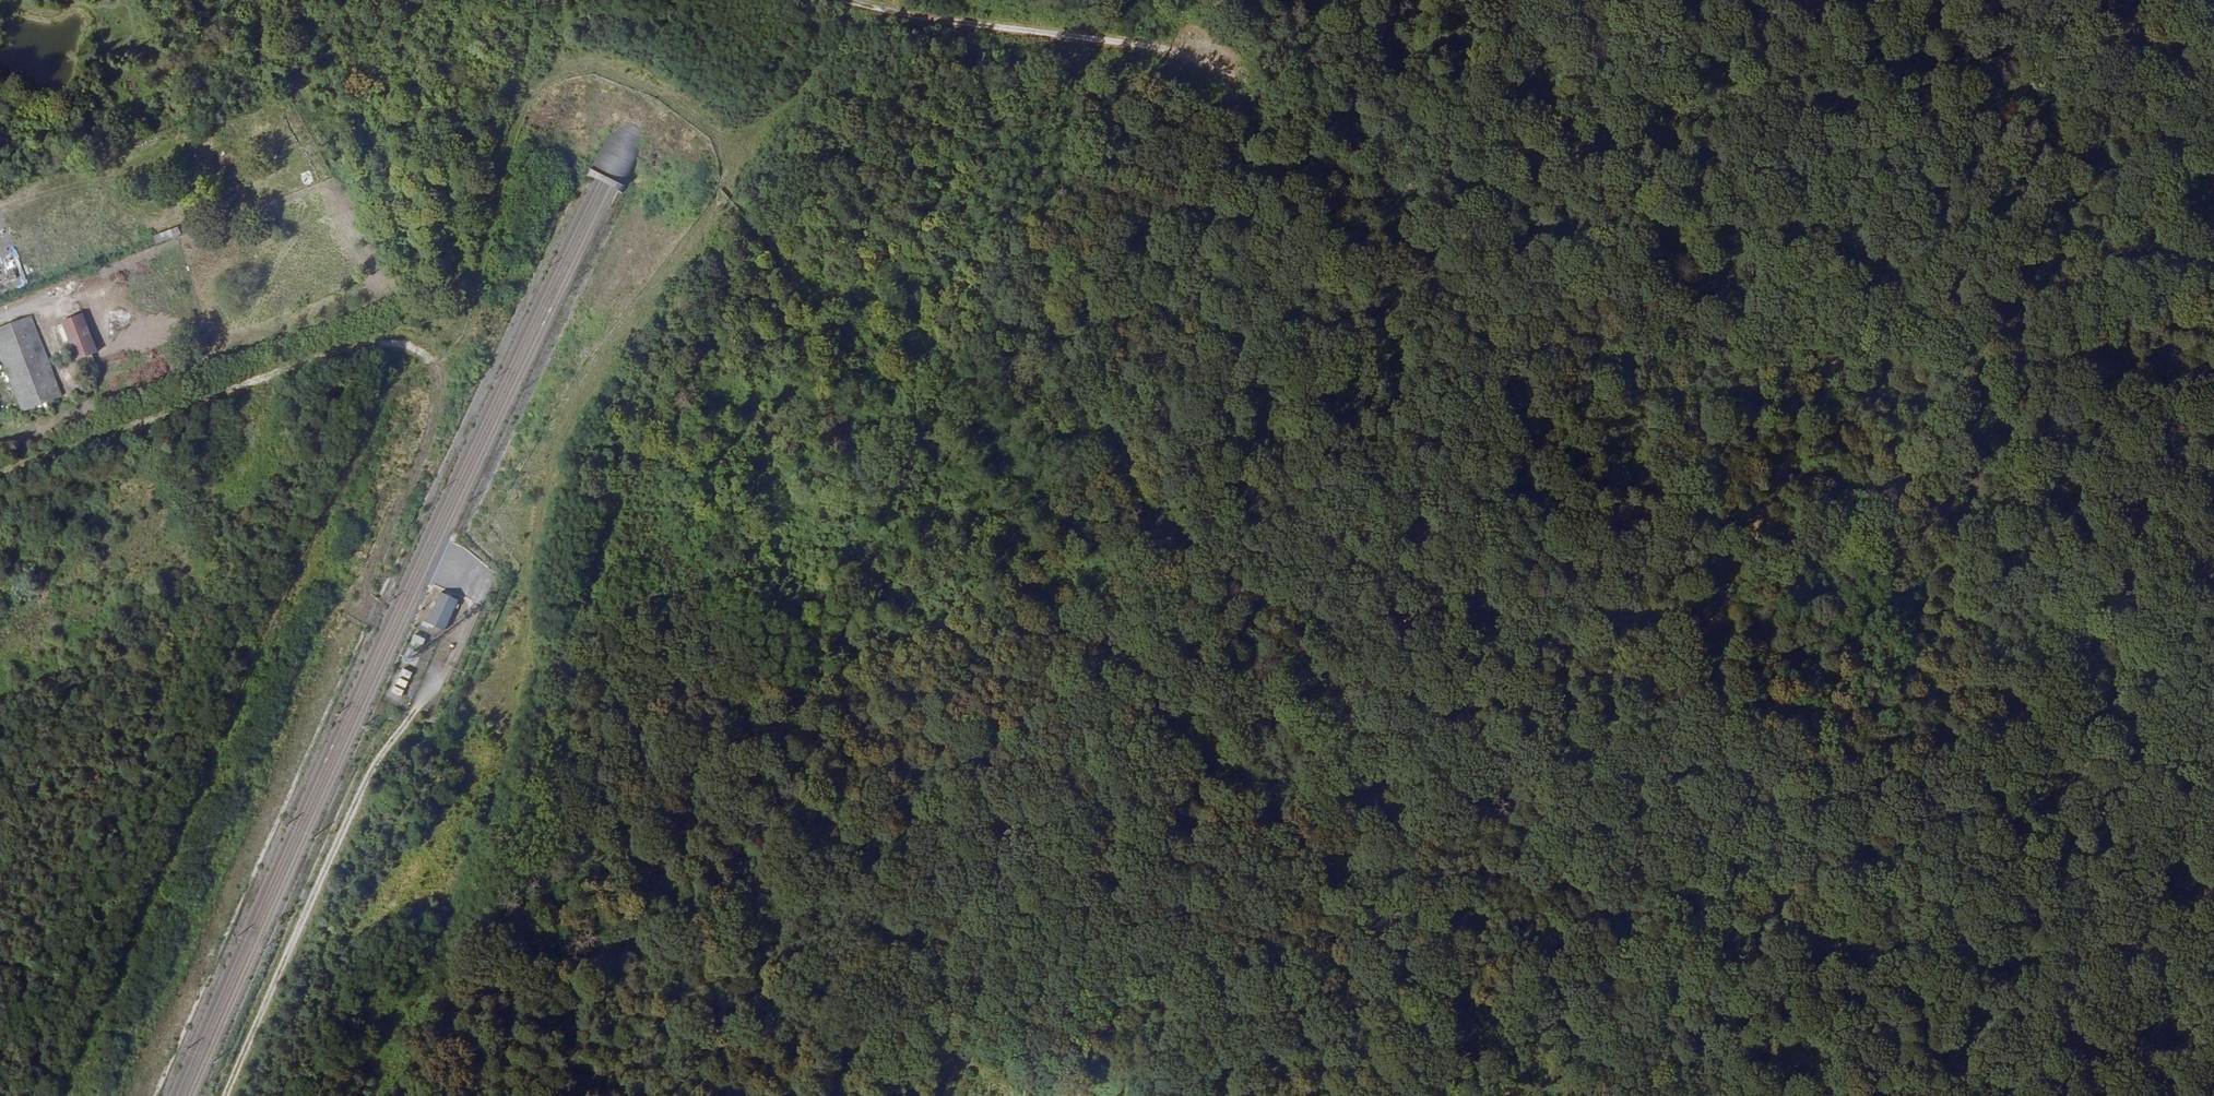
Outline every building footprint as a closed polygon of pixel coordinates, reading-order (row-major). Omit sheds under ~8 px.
[(178,228),(153,235),(155,244),(180,237),(178,228)] [(15,409),(54,395),(24,313),(0,322),(0,369),(15,409)] [(80,322),(60,329),(75,370),(95,363),(80,323),(80,322)] [(438,591),(428,623),(447,629),(457,597),(438,591)] [(411,642),(423,645),(425,637),(414,634),(411,642)] [(1758,647),(1762,638),(1754,634),(1749,644),(1758,647)] [(405,647),(402,655),(412,659),(415,651),(405,647)] [(402,668),(400,675),(410,679),(412,671),(402,668)] [(393,685),(391,692),(402,696),(405,689),(393,685)] [(1082,1085),(1087,1072),(1077,1068),(1071,1081),(1082,1085)]
